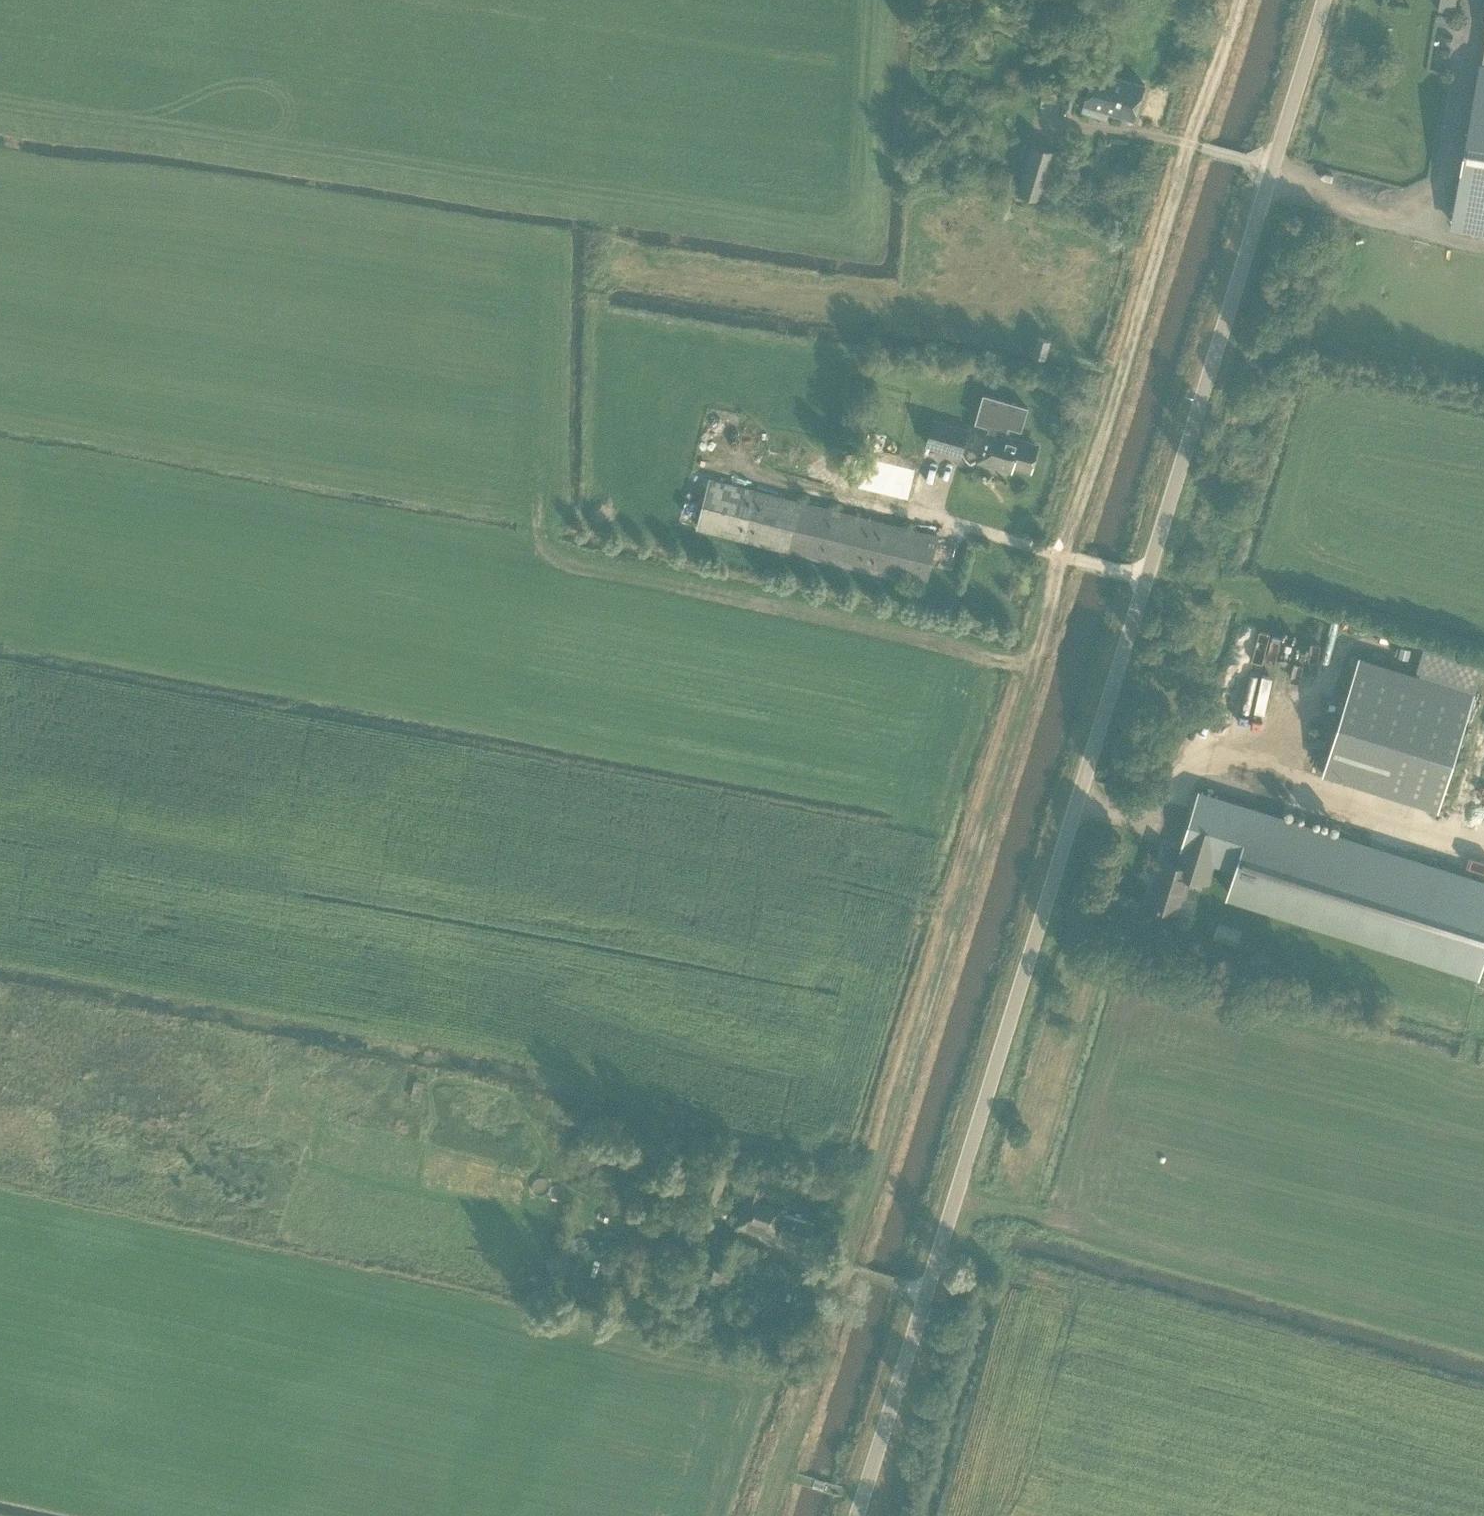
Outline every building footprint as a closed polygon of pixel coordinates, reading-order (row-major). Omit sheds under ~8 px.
[(1457,0),(1440,0),(1439,9),(1455,12),(1457,0)] [(925,26),(924,26),(923,26),(922,26),(921,26),(920,27),(919,28),(918,29),(918,30),(917,31),(917,32),(917,33),(918,35),(918,36),(919,37),(920,37),(921,38),(922,39),(923,39),(924,39),(925,39),(926,39),(927,38),(928,37),(929,37),(930,36),(930,35),(931,33),(931,32),(931,31),(930,30),(930,29),(929,28),(928,27),(927,26),(926,26),(925,26)] [(1451,225),(1483,231),(1483,38),(1451,225)] [(1096,68),(1085,104),(1083,111),(1107,118),(1109,112),(1134,120),(1146,83),(1096,68)] [(1052,112),(1055,93),(1045,91),(1042,111),(1052,112)] [(1018,191),(1045,199),(1057,150),(1032,142),(1018,191)] [(1007,169),(1003,181),(1011,183),(1015,172),(1007,169)] [(1035,352),(1046,355),(1050,338),(1039,335),(1035,352)] [(924,446),(960,456),(968,428),(932,418),(924,446)] [(1012,465),(1030,470),(1037,445),(989,431),(980,459),(1011,468),(1012,465)] [(850,486),(884,495),(892,463),(857,455),(850,486)] [(940,535),(757,490),(709,478),(696,528),(927,585),(940,535)] [(1475,691),(1360,655),(1323,772),(1438,808),(1475,691)] [(1473,796),(1479,769),(1469,767),(1463,794),(1473,796)] [(1197,786),(1174,859),(1160,855),(1146,902),(1178,912),(1189,878),(1208,884),(1215,859),(1232,865),(1224,889),(1479,969),(1483,953),(1483,875),(1197,786)] [(1476,810),(1465,823),(1479,835),(1483,829),(1483,817),(1476,810)] [(753,1173),(743,1209),(739,1224),(776,1235),(778,1229),(809,1239),(814,1223),(784,1212),(786,1206),(765,1200),(771,1178),(753,1173)]
